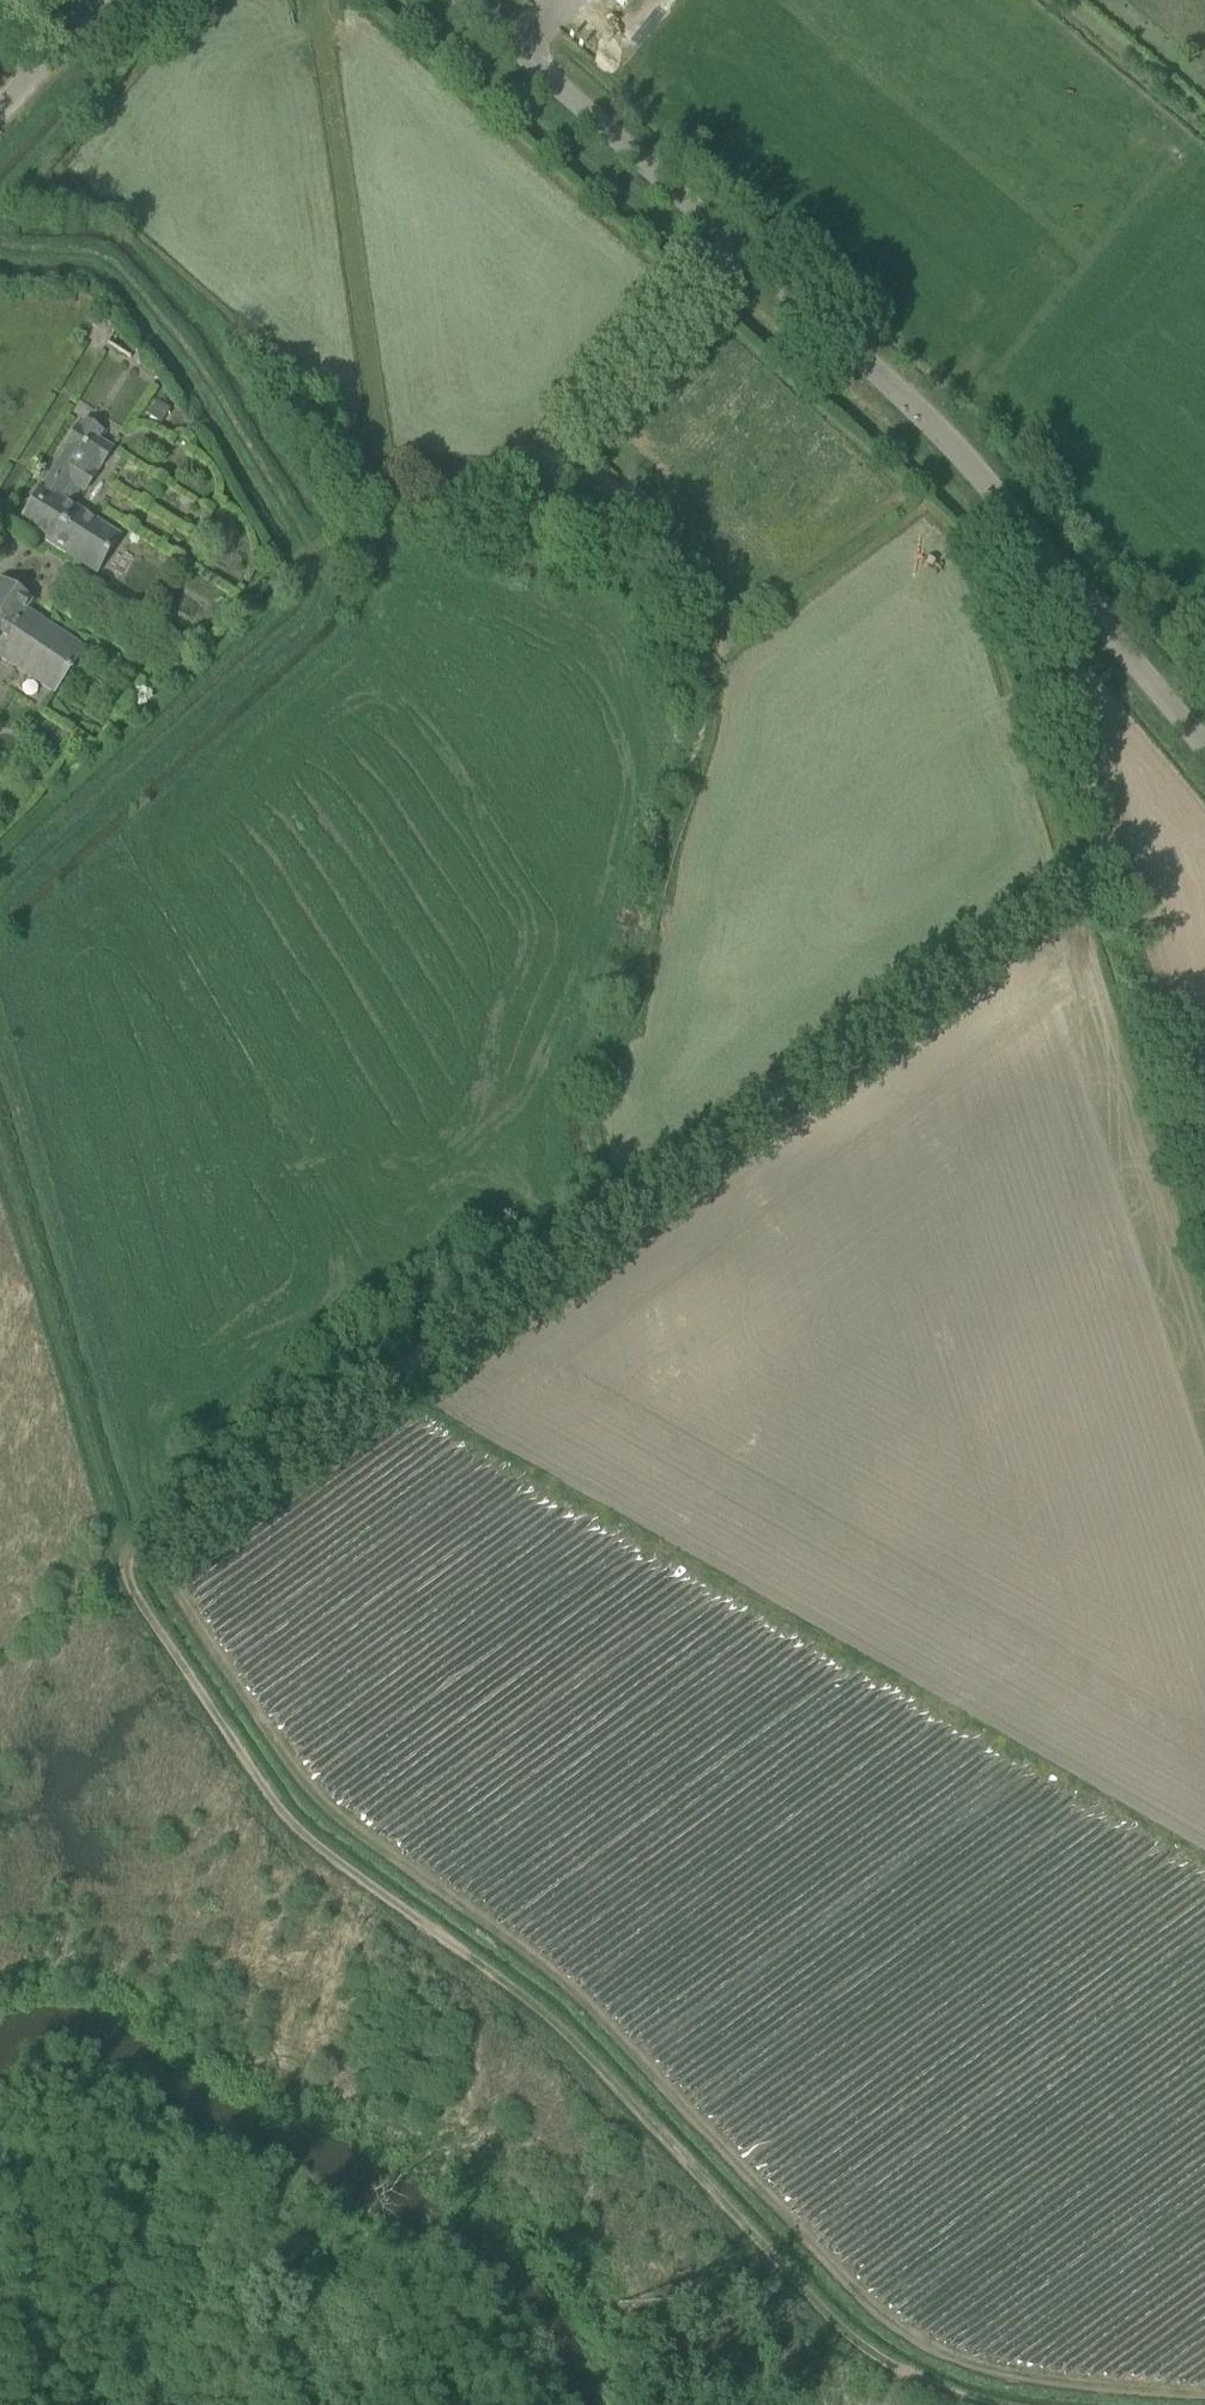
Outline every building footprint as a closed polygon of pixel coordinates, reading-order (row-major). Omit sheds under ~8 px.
[(84,492),(113,448),(98,439),(103,431),(85,420),(80,427),(78,426),(66,444),(69,445),(18,524),(96,574),(120,537),(69,505),(79,489),(84,492)] [(55,691),(83,649),(24,610),(30,601),(0,582),(0,655),(55,691)]
